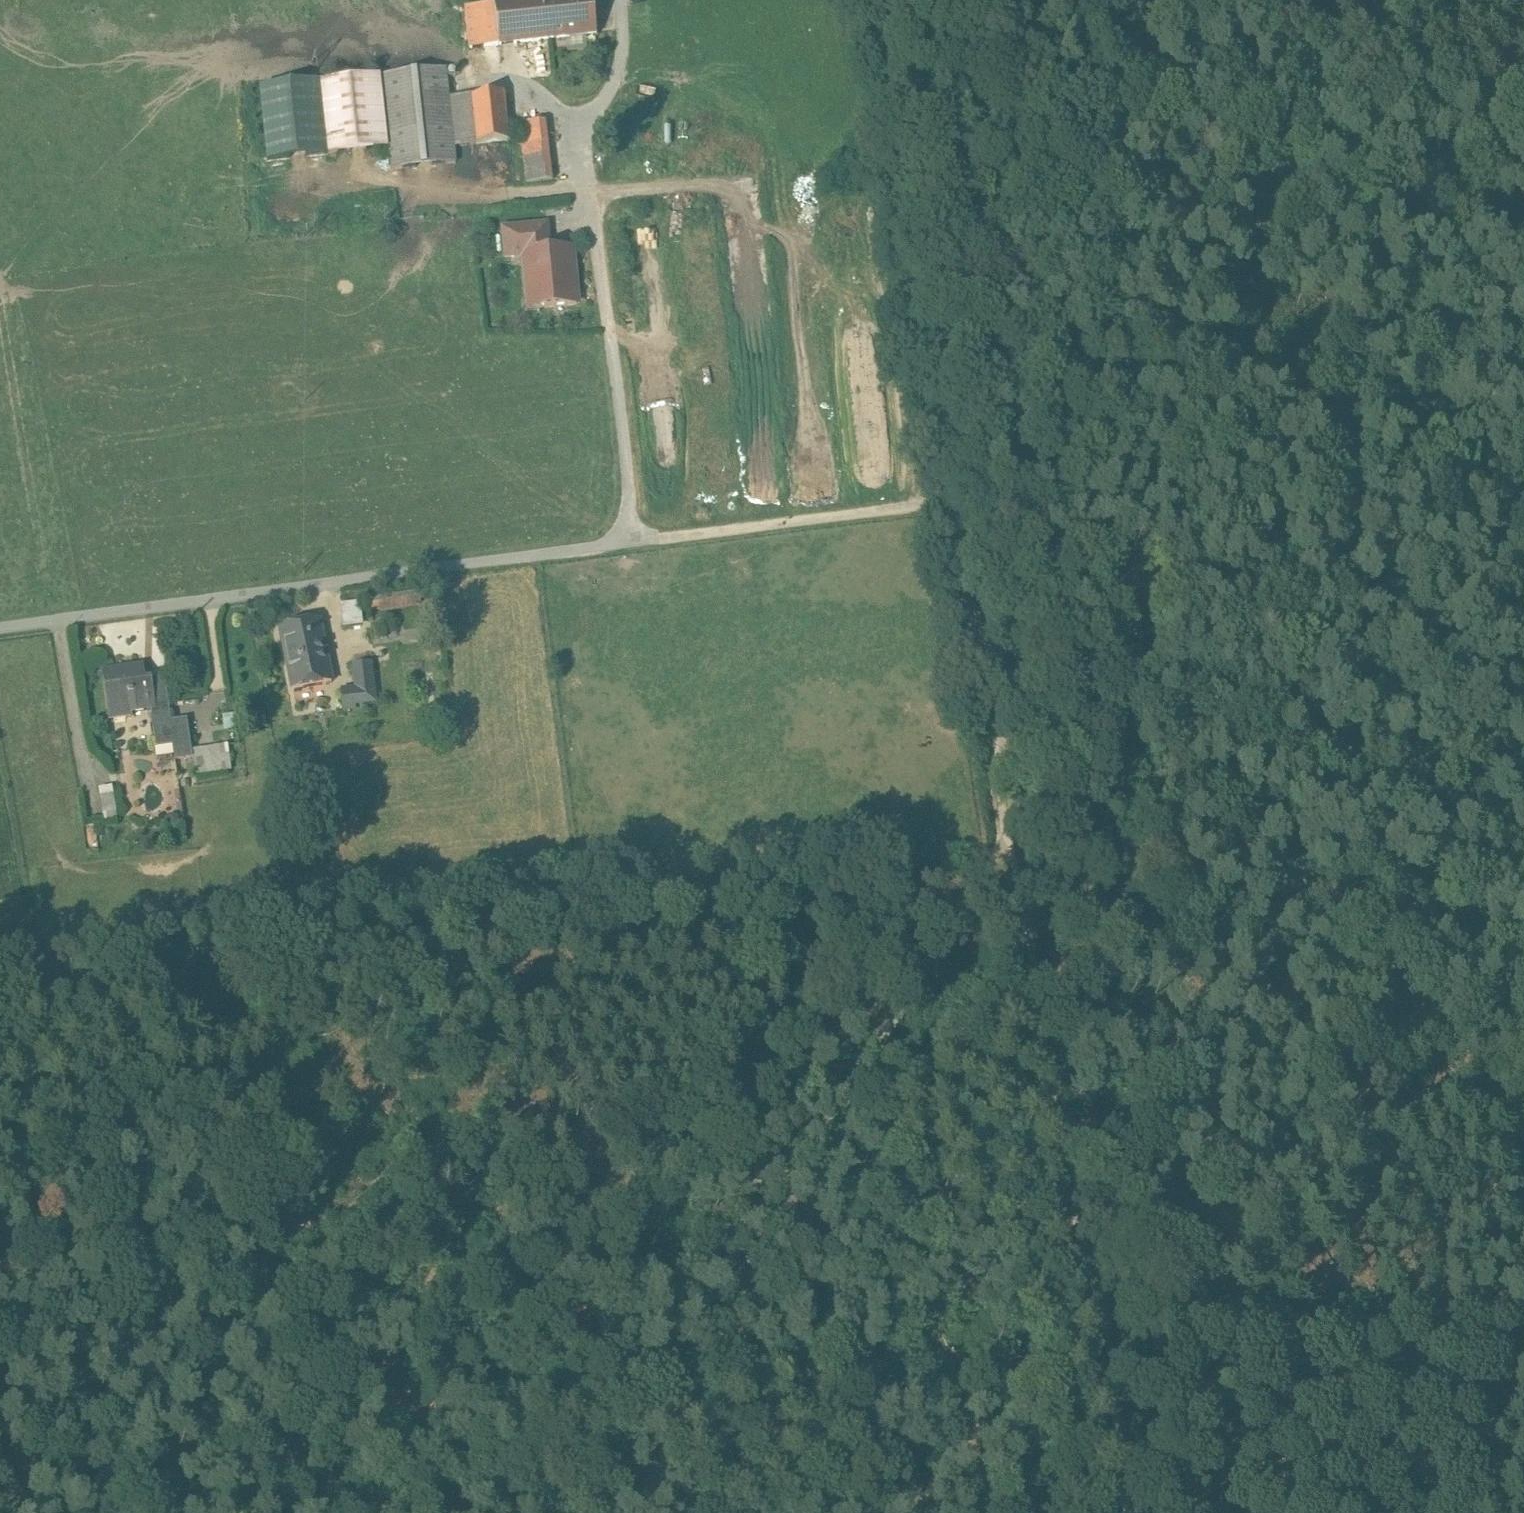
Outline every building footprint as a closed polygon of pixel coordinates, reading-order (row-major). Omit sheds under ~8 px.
[(494,2),(499,45),(547,39),(542,0),(514,0),(494,2)] [(547,39),(597,33),(593,0),(542,0),(547,39)] [(494,2),(465,6),(470,48),(499,45),(494,2)] [(446,69),(382,76),(389,147),(392,170),(456,163),(454,146),(449,98),(446,69)] [(382,76),(320,82),(328,153),(389,147),(382,76)] [(504,92),(472,96),(477,144),(509,140),(504,92)] [(472,96),(449,98),(454,146),(477,144),(472,96)] [(545,121),(519,123),(527,182),(553,180),(545,121)] [(547,224),(502,228),(505,258),(524,256),(524,254),(550,251),(547,224)] [(550,251),(524,254),(524,256),(528,295),(543,294),(544,306),(577,303),(572,249),(550,251)] [(420,589),(371,596),(373,607),(422,600),(420,589)] [(340,599),(341,622),(362,621),(361,598),(340,599)] [(319,617),(282,624),(295,686),(332,678),(319,617)] [(372,658),(355,660),(358,684),(342,686),(345,703),(346,707),(357,706),(356,700),(377,697),(372,658)] [(143,661),(106,667),(109,682),(103,683),(108,718),(132,714),(131,710),(145,708),(144,706),(154,704),(159,735),(172,734),(174,733),(172,719),(165,674),(145,677),(143,661)] [(187,717),(172,719),(174,733),(172,734),(173,745),(191,742),(187,717)] [(198,773),(233,765),(227,740),(192,747),(198,773)] [(112,782),(98,785),(104,817),(118,814),(112,782)]
